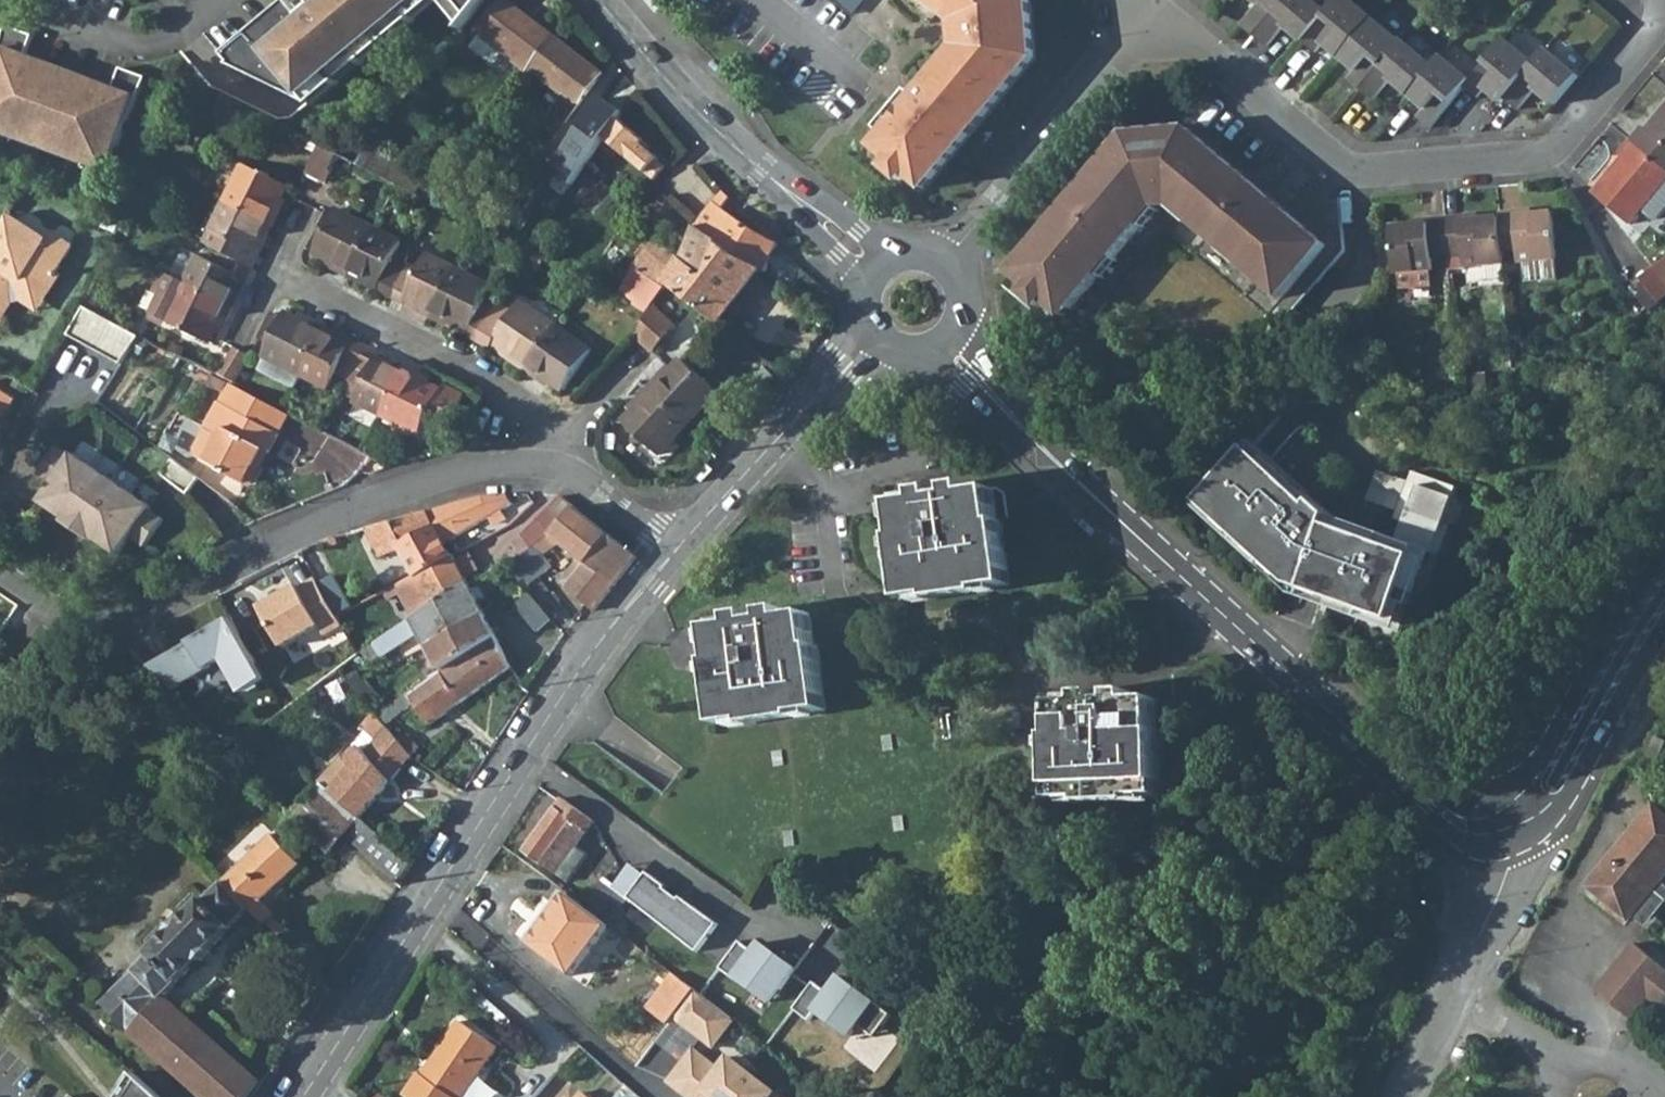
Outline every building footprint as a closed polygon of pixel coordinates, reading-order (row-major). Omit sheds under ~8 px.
[(307,9),(312,14),(300,25),(295,19),(258,51),(250,42),(224,64),(231,73),(230,74),(280,96),(292,85),(306,100),(420,0),(318,0),(307,9)] [(306,100),(313,109),(439,0),(420,0),(306,100)] [(474,17),(459,0),(443,0),(466,26),(474,17)] [(487,0),(459,0),(474,17),(487,0)] [(505,50),(531,71),(534,67),(559,35),(514,0),(504,0),(480,32),(483,34),(473,46),(495,63),(505,50)] [(665,0),(651,0),(662,12),(670,5),(665,0)] [(953,23),(955,49),(913,97),(909,93),(877,129),(882,134),(867,152),(919,196),(1035,59),(1032,0),(927,0),(953,23)] [(1248,7),(1237,21),(1251,32),(1278,0),(1254,0),(1248,7)] [(1257,37),(1263,42),(1281,22),(1300,37),(1324,10),(1313,0),(1278,0),(1251,32),(1257,37)] [(1300,37),(1313,48),(1321,39),(1336,52),(1368,15),(1350,0),(1332,0),(1324,10),(1300,37)] [(288,10),(250,42),(258,51),(295,19),(288,10)] [(1368,15),(1336,52),(1354,66),(1347,76),(1359,86),(1398,41),(1368,15)] [(87,153),(83,163),(82,167),(103,174),(114,145),(117,146),(143,75),(117,66),(110,86),(23,53),(30,34),(2,23),(0,30),(0,120),(87,153)] [(569,122),(607,71),(559,35),(534,67),(552,80),(541,95),(550,103),(540,116),(556,128),(569,122)] [(1432,63),(1401,37),(1398,41),(1359,86),(1372,97),(1388,79),(1407,94),(1432,63)] [(1478,96),(1484,88),(1503,103),(1505,100),(1534,66),(1505,42),(1469,83),(1466,86),(1478,96)] [(1535,90),(1554,105),(1578,76),(1547,50),(1534,66),(1505,100),(1518,111),(1535,90)] [(1432,63),(1407,94),(1424,108),(1415,118),(1429,129),(1466,86),(1469,83),(1438,56),(1432,63)] [(507,121),(521,102),(512,96),(497,114),(507,121)] [(215,109),(234,119),(241,107),(221,98),(215,109)] [(1664,112),(1664,110),(1662,108),(1646,127),(1649,130),(1664,112)] [(1649,130),(1646,127),(1643,125),(1629,141),(1664,172),(1664,112),(1649,130)] [(654,180),(671,164),(624,115),(607,132),(654,180)] [(0,120),(0,132),(83,163),(87,153),(0,120)] [(1189,129),(1147,131),(1129,133),(1118,145),(1125,150),(1130,155),(1189,152),(1201,139),(1189,129)] [(1118,145),(1082,186),(1012,269),(1029,284),(1046,298),(1062,313),(1156,205),(1172,205),(1280,297),(1324,247),(1201,139),(1189,152),(1130,155),(1125,150),(1118,145)] [(1664,208),(1664,172),(1629,141),(1618,156),(1619,157),(1623,160),(1606,181),(1602,177),(1589,192),(1626,224),(1638,210),(1649,219),(1656,218),(1664,208)] [(332,151),(315,143),(303,168),(320,176),(332,151)] [(448,179),(372,144),(362,165),(392,179),(423,194),(432,199),(448,179)] [(1602,177),(1606,181),(1623,160),(1619,157),(1602,177)] [(219,199),(264,220),(270,223),(278,207),(272,203),(283,179),(239,158),(219,199)] [(423,194),(416,210),(425,214),(432,199),(423,194)] [(700,221),(701,225),(729,243),(765,266),(767,268),(783,241),(753,225),(721,201),(719,198),(700,221)] [(252,245),(264,220),(219,199),(199,239),(250,263),(258,248),(252,245)] [(336,257),(334,263),(350,270),(352,265),(372,222),(332,202),(310,244),(336,257)] [(1523,260),(1560,256),(1556,210),(1535,212),(1534,207),(1500,210),(1501,216),(1504,248),(1522,247),(1523,260)] [(15,211),(0,234),(0,303),(17,279),(25,277),(49,291),(62,270),(56,267),(72,241),(54,230),(51,235),(15,211)] [(1480,212),(1445,215),(1448,252),(1466,251),(1467,264),(1505,261),(1504,248),(1501,216),(1480,217),(1480,212)] [(1415,223),(1393,225),(1397,270),(1399,270),(1400,286),(1434,284),(1432,268),(1435,268),(1434,253),(1448,252),(1445,215),(1414,218),(1415,223)] [(374,275),(372,281),(389,289),(405,256),(394,251),(401,236),(372,222),(352,265),(374,275)] [(729,243),(701,225),(688,254),(695,260),(716,275),(729,243)] [(729,243),(716,275),(695,260),(688,254),(678,245),(662,231),(636,264),(621,292),(635,299),(651,311),(654,305),(670,283),(721,320),(765,266),(729,243)] [(180,279),(225,300),(238,274),(243,277),(250,263),(199,239),(180,279)] [(405,256),(389,289),(402,296),(405,291),(431,304),(453,260),(425,247),(416,261),(405,256)] [(1523,260),(1524,276),(1561,272),(1560,256),(1523,260)] [(1638,280),(1659,303),(1664,298),(1664,261),(1662,258),(1638,280)] [(448,312),(471,323),(470,324),(468,326),(479,331),(501,295),(499,294),(488,289),(492,279),(453,260),(431,304),(429,309),(444,316),(447,311),(448,312)] [(180,279),(166,272),(157,289),(172,295),(180,279)] [(49,291),(25,277),(17,279),(0,303),(0,315),(12,298),(21,296),(40,307),(49,291)] [(219,312),(225,314),(231,303),(225,300),(180,279),(172,295),(157,289),(147,310),(205,338),(219,312)] [(1628,288),(1649,312),(1659,303),(1638,280),(1628,288)] [(1040,306),(1046,298),(1029,284),(1023,291),(1040,306)] [(93,287),(84,308),(85,308),(100,316),(111,294),(93,287)] [(514,348),(510,353),(526,363),(555,316),(519,292),(513,302),(501,295),(479,331),(491,338),(493,334),(514,348)] [(638,338),(648,347),(654,352),(677,326),(654,305),(651,311),(638,338)] [(100,316),(85,308),(68,334),(121,366),(140,338),(100,316)] [(297,375),(299,376),(321,330),(324,323),(309,316),(306,322),(281,310),(278,315),(269,310),(256,338),(266,343),(260,356),(263,357),(257,371),(291,388),(297,375)] [(565,382),(593,342),(555,316),(526,363),(540,372),(541,371),(543,368),(565,382)] [(364,343),(349,336),(346,343),(321,330),(299,376),(327,390),(335,374),(347,380),(364,343)] [(351,402),(379,416),(400,370),(374,357),(377,349),(364,343),(347,380),(359,385),(351,402)] [(249,353),(231,345),(215,378),(229,385),(232,387),(241,370),(249,353)] [(664,375),(660,372),(648,384),(688,419),(717,387),(682,355),(664,375)] [(417,435),(423,423),(430,427),(451,416),(460,397),(441,386),(439,390),(415,378),(419,370),(404,363),(400,370),(379,416),(417,435)] [(212,376),(207,385),(223,393),(229,385),(215,378),(212,376)] [(658,452),(688,419),(648,384),(638,395),(642,399),(624,420),(658,452)] [(217,407),(278,439),(290,417),(232,387),(229,385),(223,393),(217,407)] [(11,398),(0,392),(0,417),(11,398)] [(268,459),(278,439),(217,407),(203,435),(219,443),(205,469),(244,490),(262,456),(268,459)] [(195,464),(205,469),(219,443),(203,435),(192,456),(195,464)] [(1253,447),(1203,501),(1294,585),(1394,625),(1402,606),(1415,611),(1462,493),(1418,475),(1414,486),(1383,474),(1372,502),(1403,515),(1399,522),(1410,526),(1402,543),(1336,517),(1273,459),(1269,463),(1253,447)] [(144,543),(162,517),(148,509),(152,504),(75,453),(72,458),(57,449),(41,474),(54,484),(44,500),(66,515),(62,521),(94,542),(98,536),(121,551),(132,535),(144,543)] [(268,459),(262,456),(244,490),(251,493),(268,459)] [(199,477),(173,459),(161,476),(186,495),(199,477)] [(948,488),(949,496),(933,499),(932,490),(917,493),(917,501),(893,505),(897,538),(894,538),(903,601),(933,596),(934,601),(981,594),(981,589),(1008,586),(1000,524),(996,524),(990,490),(966,494),(964,486),(948,488)] [(493,493),(481,494),(468,498),(428,508),(447,540),(512,501),(509,492),(493,493)] [(581,557),(560,583),(595,611),(599,605),(638,554),(616,537),(577,505),(553,532),(546,524),(550,519),(544,512),(522,533),(531,546),(525,549),(541,575),(554,568),(547,555),(561,540),(581,557)] [(447,540),(428,508),(367,525),(376,557),(400,552),(415,577),(453,552),(447,540)] [(508,560),(519,578),(523,575),(528,583),(541,575),(525,549),(508,560)] [(439,603),(438,601),(468,583),(453,552),(415,577),(398,588),(397,588),(414,619),(414,618),(439,603)] [(341,622),(314,575),(297,584),(296,582),(265,600),(269,606),(262,610),(281,644),(318,622),(324,632),(341,622)] [(468,583),(438,601),(439,603),(414,618),(414,619),(428,645),(484,613),(468,583)] [(536,631),(549,619),(528,593),(514,605),(536,631)] [(442,671),(496,636),(484,613),(428,645),(442,671)] [(765,615),(766,623),(751,625),(750,618),(733,620),(734,628),(709,632),(713,664),(710,664),(719,729),(746,725),(746,729),(799,721),(798,717),(825,714),(817,651),(814,651),(809,618),(783,622),(782,613),(765,615)] [(231,620),(148,667),(170,689),(223,660),(232,676),(256,662),(231,620)] [(401,628),(374,646),(382,657),(408,639),(401,628)] [(496,636),(442,671),(376,714),(383,722),(414,702),(429,723),(511,667),(496,636)] [(361,654),(370,666),(382,657),(374,646),(361,654)] [(354,687),(372,708),(384,699),(367,680),(354,687)] [(1079,705),(1054,706),(1056,803),(1087,803),(1087,807),(1136,806),(1136,800),(1161,800),(1157,702),(1132,702),(1132,694),(1113,695),(1113,703),(1097,704),(1097,696),(1080,696),(1079,705)] [(374,711),(359,727),(362,730),(349,747),(315,774),(323,783),(360,815),(411,756),(400,743),(383,722),(376,714),(374,711)] [(411,756),(420,748),(410,735),(400,743),(411,756)] [(1658,759),(1664,742),(1664,741),(1655,736),(1646,754),(1658,759)] [(323,783),(291,815),(330,854),(346,834),(361,816),(360,815),(323,783)] [(597,816),(564,793),(523,849),(556,872),(597,816)] [(1629,923),(1664,881),(1664,815),(1655,807),(1586,887),(1629,923)] [(402,881),(415,862),(361,816),(346,834),(402,881)] [(280,937),(290,926),(274,910),(273,912),(260,900),(300,863),(272,832),(223,880),(250,908),(280,937)] [(632,862),(614,886),(631,898),(700,950),(717,926),(632,862)] [(614,886),(604,876),(583,905),(595,914),(614,886)] [(101,1000),(130,1027),(128,1030),(202,1096),(248,1096),(261,1081),(163,995),(250,908),(223,880),(101,1000)] [(631,898),(614,886),(595,914),(609,925),(611,926),(631,898)] [(583,905),(566,892),(528,941),(571,974),(609,925),(595,914),(583,905)] [(801,969),(763,941),(756,951),(742,941),(723,968),(775,1005),(801,969)] [(674,1018),(695,990),(676,976),(649,1012),(668,1026),(674,1018)] [(892,1018),(844,979),(829,997),(815,987),(796,1010),(809,1021),(816,1013),(852,1042),(866,1026),(878,1036),(892,1018)] [(739,1023),(695,990),(674,1018),(718,1050),(739,1023)] [(420,1079),(417,1076),(403,1096),(468,1096),(499,1052),(457,1024),(420,1079)] [(671,1087),(685,1096),(706,1096),(707,1096),(784,1096),(732,1059),(721,1074),(694,1054),(671,1087)] [(126,1096),(161,1096),(139,1077),(126,1096)] [(560,1096),(590,1096),(573,1082),(560,1096)]
